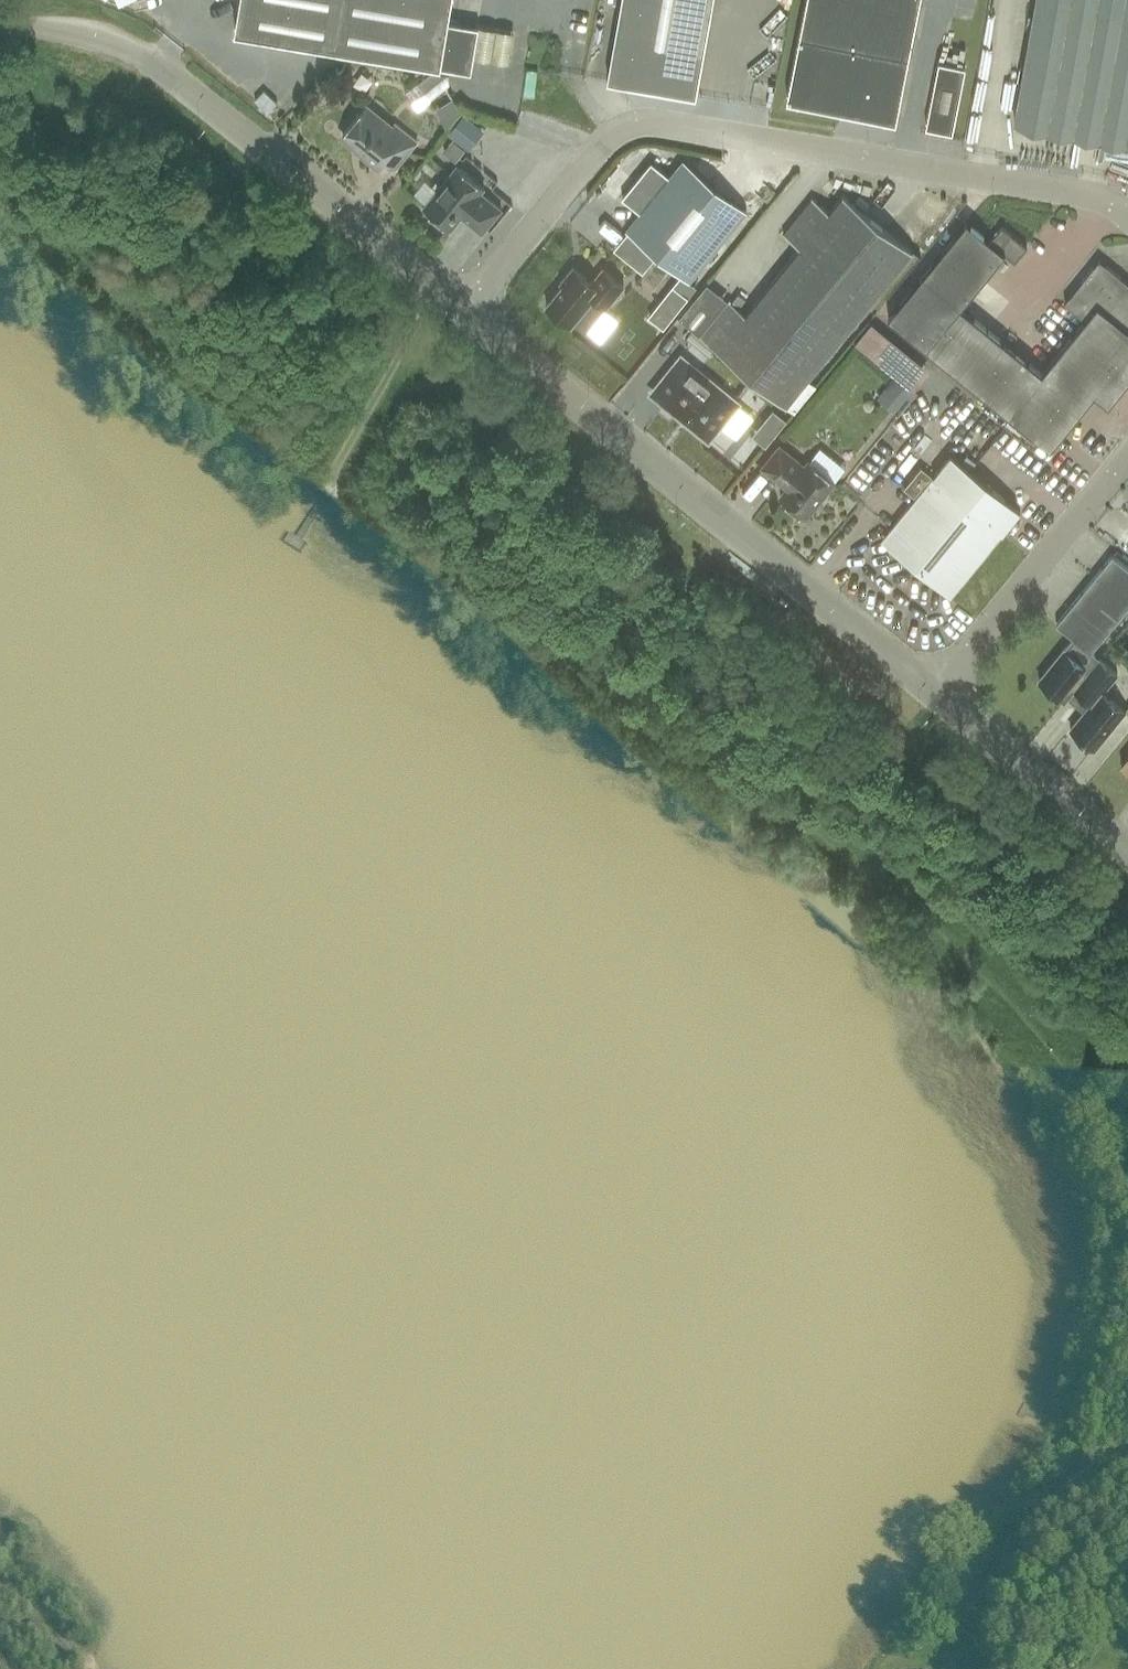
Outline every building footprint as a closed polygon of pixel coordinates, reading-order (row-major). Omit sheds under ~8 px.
[(323,46),(472,71),(480,26),(450,21),(453,0),(241,0),(236,32),(323,46)] [(609,80),(697,95),(714,0),(622,0),(609,80)] [(801,34),(788,99),(897,121),(921,0),(808,0),(801,34)] [(1016,121),(1127,141),(1127,0),(1037,0),(1016,121)] [(940,61),(927,127),(954,132),(967,67),(940,61)] [(434,72),(407,93),(420,110),(450,86),(450,75),(434,72)] [(441,104),(450,123),(468,114),(459,95),(441,104)] [(418,141),(396,123),(392,128),(366,107),(344,135),(358,146),(355,150),(379,169),(386,159),(397,167),(418,141)] [(467,146),(480,130),(464,117),(451,133),(467,146)] [(684,160),(626,230),(682,276),(690,282),(748,211),(684,160)] [(485,188),(458,166),(425,206),(452,229),(459,220),(459,215),(463,215),(471,221),(470,222),(483,233),(502,209),(482,192),(485,188)] [(830,211),(813,197),(784,233),(801,247),(747,314),(730,300),(701,336),(788,407),(914,251),(844,194),(830,211)] [(927,348),(1051,449),(1096,394),(1110,405),(1127,382),(1127,282),(1101,259),(1066,302),(1087,320),(1043,373),(962,307),(1006,253),(1016,261),(1029,246),(1003,226),(992,240),(968,221),(890,317),(927,348)] [(587,333),(607,308),(625,286),(604,268),(593,282),(574,267),(562,282),(564,284),(547,305),(572,326),(574,323),(587,333)] [(682,276),(673,286),(689,298),(697,288),(690,282),(682,276)] [(932,370),(872,323),(856,343),(896,375),(877,398),(895,413),(907,398),(912,402),(919,393),(915,390),(932,370)] [(655,393),(709,437),(737,403),(682,358),(655,393)] [(807,517),(836,482),(810,461),(806,466),(780,446),(763,467),(788,487),(781,496),(807,517)] [(1021,511),(952,455),(882,541),(951,597),(1021,511)] [(905,488),(915,496),(933,475),(922,467),(905,488)] [(1103,692),(1119,673),(1093,652),(1127,608),(1127,567),(1113,555),(1057,624),(1074,638),(1040,680),(1066,701),(1069,698),(1086,712),(1072,729),(1096,748),(1126,711),(1103,692)]
